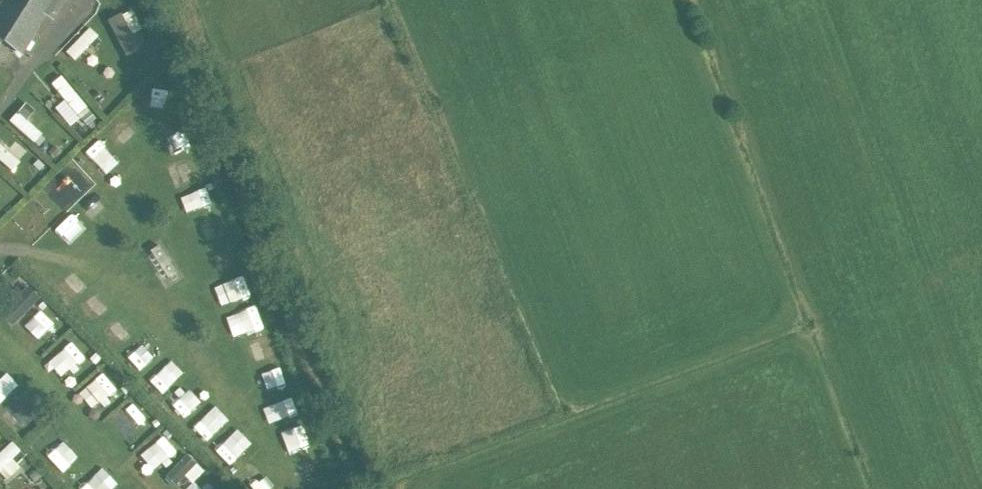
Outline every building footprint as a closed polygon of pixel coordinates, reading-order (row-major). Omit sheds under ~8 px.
[(66,0),(5,0),(0,8),(0,39),(23,54),(47,16),(53,20),(66,0)] [(97,92),(92,96),(97,102),(103,98),(97,92)] [(15,268),(10,274),(16,280),(21,274),(15,268)] [(20,451),(13,458),(19,464),(26,457),(20,451)] [(36,471),(30,477),(35,483),(41,477),(36,471)]
